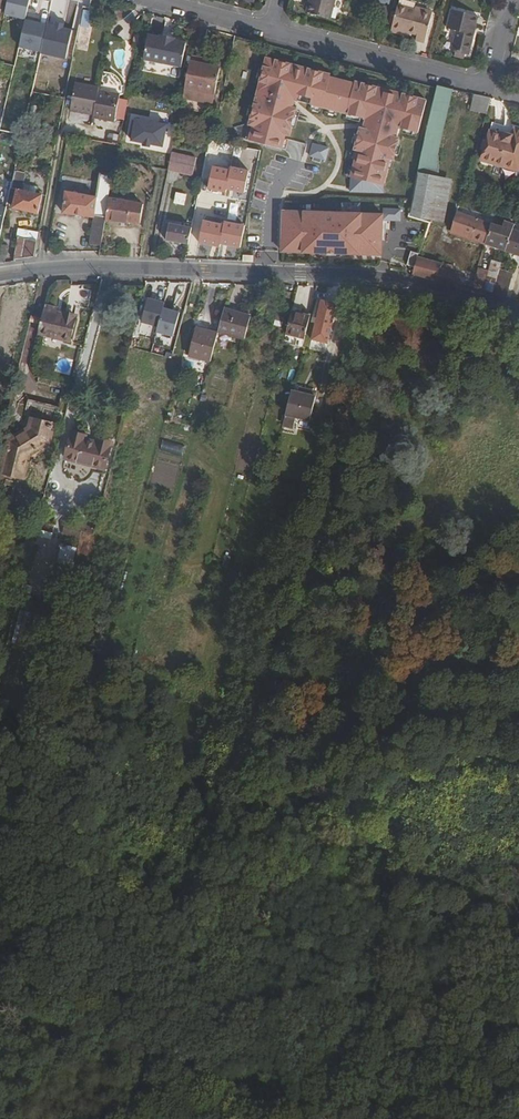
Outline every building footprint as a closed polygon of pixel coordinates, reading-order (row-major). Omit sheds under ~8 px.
[(307,12),(331,19),(336,0),(310,0),(307,12)] [(424,39),(432,9),(414,4),(414,7),(397,2),(390,28),(401,31),(402,28),(409,30),(416,32),(414,36),(424,39)] [(390,7),(383,5),(379,22),(385,24),(390,7)] [(466,52),(477,14),(451,7),(446,25),(455,28),(450,47),(454,48),(462,51),(466,52)] [(47,25),(26,19),(19,46),(40,52),(47,25)] [(166,36),(152,33),(147,57),(181,65),(186,40),(172,37),(166,36)] [(427,96),(268,52),(244,131),(280,141),(295,94),(363,115),(346,170),(347,186),(379,190),(397,125),(417,132),(427,96)] [(191,54),(189,61),(208,65),(210,58),(191,54)] [(189,61),(185,85),(215,92),(220,67),(208,65),(189,61)] [(78,80),(72,107),(93,112),(92,115),(113,120),(119,92),(98,87),(98,85),(78,80)] [(436,83),(417,173),(441,177),(451,87),(436,83)] [(472,109),(488,113),(493,97),(476,92),(472,109)] [(171,143),(172,118),(130,116),(129,141),(171,143)] [(481,159),(516,170),(518,161),(518,129),(513,127),(511,135),(510,138),(503,135),(489,132),(481,159)] [(315,141),(310,159),(328,164),(332,145),(315,141)] [(197,149),(173,144),(169,162),(193,167),(197,149)] [(26,171),(16,168),(9,201),(15,202),(14,206),(39,212),(43,194),(47,195),(51,177),(41,174),(37,191),(22,188),(26,171)] [(417,173),(410,214),(430,221),(432,218),(433,218),(441,177),(417,173)] [(110,197),(113,182),(98,180),(96,195),(67,191),(63,211),(94,216),(92,229),(89,249),(101,251),(105,223),(106,218),(110,197)] [(175,201),(186,205),(190,193),(179,190),(175,201)] [(110,197),(106,218),(147,222),(151,204),(110,197)] [(470,214),(471,208),(459,204),(460,202),(450,198),(446,209),(456,213),(451,229),(518,252),(518,231),(470,214)] [(237,206),(207,201),(202,224),(233,230),(237,206)] [(2,237),(8,205),(0,203),(0,236),(2,237)] [(391,220),(404,220),(404,208),(391,208),(391,220)] [(383,214),(282,210),(281,249),(382,254),(383,214)] [(188,243),(191,227),(169,223),(166,238),(188,243)] [(35,255),(38,239),(19,236),(14,258),(35,255)] [(483,290),(492,292),(498,272),(503,256),(494,253),(483,290)] [(443,261),(419,254),(418,258),(413,273),(456,284),(457,283),(460,272),(441,267),(443,261)] [(498,272),(492,292),(506,296),(511,276),(498,272)] [(355,301),(372,304),(373,299),(375,286),(359,284),(355,301)] [(404,291),(375,286),(373,299),(380,300),(402,304),(404,291)] [(164,304),(148,300),(142,323),(157,327),(163,308),(164,304)] [(46,307),(39,334),(71,342),(77,317),(57,312),(58,309),(46,307)] [(179,313),(163,308),(157,327),(156,333),(172,338),(179,313)] [(218,333),(217,336),(228,340),(230,333),(244,337),(250,314),(225,308),(218,333)] [(292,311),(287,333),(305,338),(310,316),(292,311)] [(217,336),(218,333),(198,328),(191,355),(211,360),(217,336)] [(316,395),(292,389),(284,419),(296,422),(297,416),(310,419),(316,395)] [(34,421),(31,420),(29,427),(8,437),(0,469),(0,474),(25,480),(31,457),(52,446),(57,426),(54,426),(49,443),(45,440),(35,445),(37,449),(29,454),(23,476),(3,471),(11,440),(32,430),(34,421)] [(54,426),(34,421),(32,430),(11,440),(3,471),(23,476),(29,454),(37,449),(35,445),(45,440),(49,443),(54,426)] [(73,431),(66,456),(104,467),(112,442),(99,439),(97,443),(85,440),(86,435),(73,431)] [(174,487),(176,478),(155,472),(152,480),(174,487)] [(66,527),(65,533),(82,537),(83,530),(66,527)] [(61,558),(76,561),(79,546),(64,543),(61,558)] [(307,632),(301,630),(296,630),(295,631),(294,632),(294,633),(294,635),(296,637),(297,637),(300,638),(303,638),(305,638),(307,637),(308,636),(308,634),(307,632)] [(260,761),(253,758),(243,787),(250,789),(260,761)] [(250,789),(243,787),(238,803),(256,798),(250,789)]
